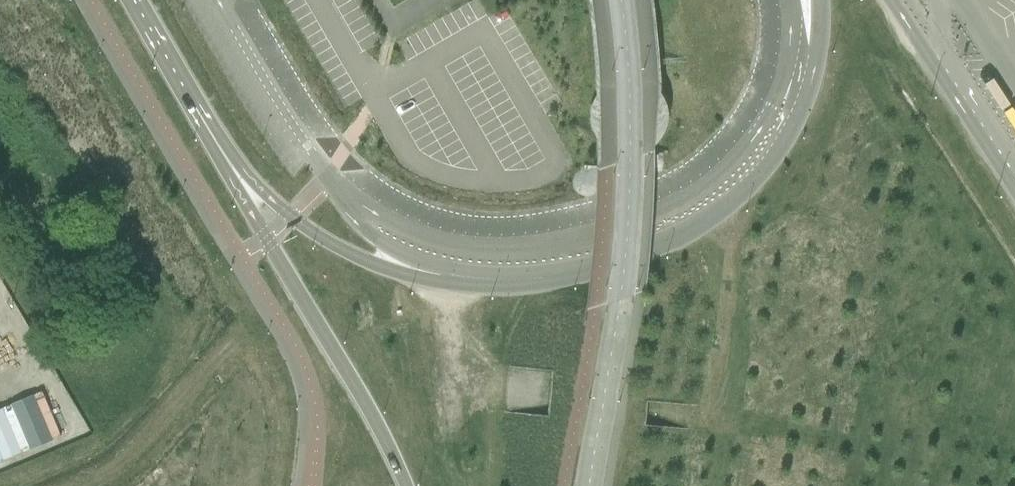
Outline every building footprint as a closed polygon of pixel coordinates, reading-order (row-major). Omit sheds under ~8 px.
[(9,311),(0,295),(0,315),(9,311)] [(0,409),(0,461),(75,431),(57,386),(0,409)]
